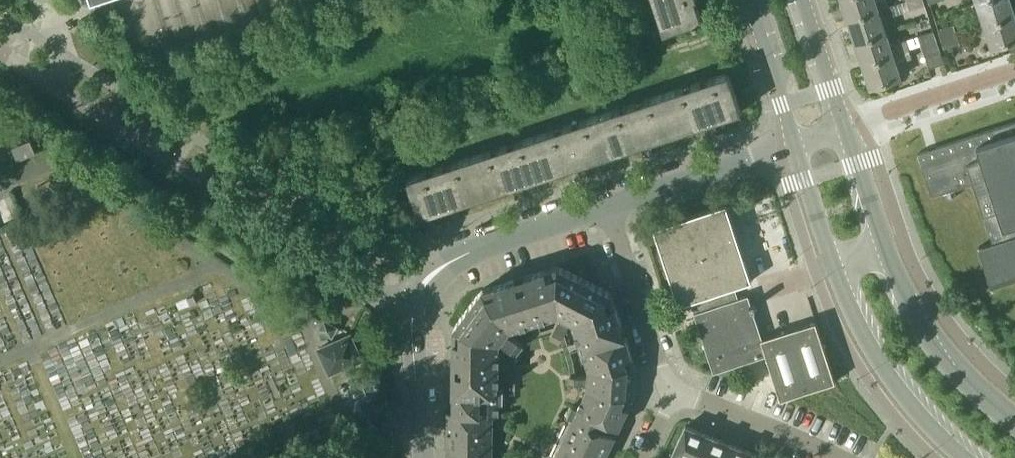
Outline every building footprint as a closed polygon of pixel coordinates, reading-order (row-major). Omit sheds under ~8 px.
[(663,32),(702,19),(696,0),(652,0),(663,32)] [(848,19),(888,6),(886,0),(876,0),(875,0),(841,0),(848,19)] [(925,4),(924,0),(907,0),(910,9),(925,4)] [(1010,0),(982,0),(976,2),(983,24),(1014,14),(1010,0)] [(855,41),(886,31),(881,17),(897,12),(894,4),(888,6),(848,19),(855,41)] [(1014,14),(983,24),(991,47),(1014,39),(1014,17),(1014,14)] [(957,33),(953,23),(938,28),(941,38),(957,33)] [(855,41),(862,63),(909,48),(906,40),(890,45),(886,31),(855,41)] [(919,35),(922,43),(936,39),(934,31),(919,35)] [(960,42),(957,33),(941,38),(944,48),(960,42)] [(936,39),(922,43),(930,66),(944,62),(936,39)] [(901,77),(896,63),(912,58),(909,48),(862,63),(870,87),(901,77)] [(677,132),(742,111),(729,72),(664,93),(677,132)] [(600,114),(612,153),(677,132),(664,93),(600,114)] [(535,135),(548,174),(612,153),(600,114),(535,135)] [(918,153),(932,195),(974,182),(994,241),(978,246),(993,290),(994,290),(992,285),(1005,281),(1014,278),(1014,121),(918,153)] [(535,135),(471,156),(483,195),(548,174),(535,135)] [(31,139),(12,147),(18,160),(36,152),(31,139)] [(419,216),(483,195),(471,156),(406,177),(419,216)] [(691,300),(696,317),(713,372),(767,355),(781,398),(835,381),(822,339),(816,321),(762,338),(752,309),(756,307),(754,302),(751,303),(748,293),(737,296),(734,286),(752,280),(726,203),(653,227),(679,304),(691,300)] [(482,290),(453,326),(451,410),(446,410),(445,457),(490,457),(492,413),(498,413),(498,402),(503,402),(503,385),(498,385),(499,339),(500,337),(515,350),(523,340),(507,327),(508,326),(560,310),(612,292),(558,264),(483,288),(482,290)] [(612,292),(560,310),(562,311),(553,330),(563,335),(572,319),(574,321),(589,368),(589,373),(584,375),(570,374),(570,380),(583,381),(587,382),(587,388),(579,406),(573,403),(550,451),(566,457),(604,457),(615,434),(607,431),(611,422),(619,426),(633,397),(635,365),(612,292)] [(325,320),(324,322),(320,329),(332,335),(336,326),(325,320)] [(330,372),(361,358),(350,334),(319,348),(330,372)] [(758,385),(773,380),(765,357),(750,362),(758,385)] [(356,411),(359,419),(359,420),(380,411),(379,409),(390,405),(385,392),(382,393),(373,372),(353,381),(353,382),(341,386),(352,412),(356,411)] [(678,456),(683,457),(697,457),(709,434),(686,425),(672,453),(678,456)] [(732,443),(709,434),(697,457),(725,457),(732,443)] [(756,453),(732,443),(725,457),(753,457),(756,453)]
